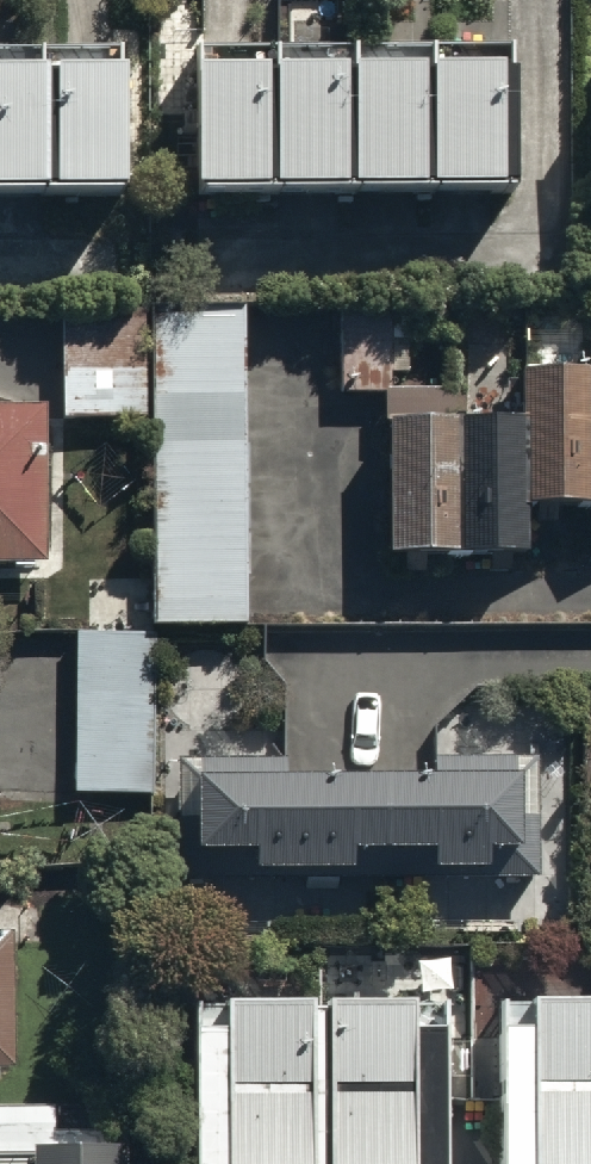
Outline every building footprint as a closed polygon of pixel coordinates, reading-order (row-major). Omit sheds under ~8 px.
[(0,44),(0,190),(119,190),(119,44),(0,44)] [(505,44),(193,45),(194,193),(505,192),(505,44)] [(257,313),(150,313),(150,325),(150,416),(151,625),(249,625),(248,529),(260,529),(260,491),(248,491),(248,344),(257,344),(257,313)] [(513,365),(514,416),(441,416),(441,384),(406,384),(405,320),(339,320),(339,389),(386,389),(388,551),(527,550),(527,500),(590,500),(590,365),(513,365)] [(150,416),(150,325),(60,326),(61,416),(150,416)] [(11,559),(12,567),(33,567),(33,559),(48,559),(49,402),(0,402),(0,559),(11,559)] [(160,634),(75,633),(73,795),(157,796),(160,634)] [(420,755),(173,755),(173,872),(525,873),(525,893),(552,893),(552,735),(420,735),(420,755)] [(11,1068),(10,931),(0,931),(0,1068),(11,1068)] [(192,1026),(192,1163),(440,1163),(440,1024),(413,1024),(413,995),(325,995),(325,1005),(309,1005),(309,995),(219,995),(219,1026),(192,1026)] [(531,996),(531,1026),(499,1026),(499,1163),(590,1163),(590,996),(531,996)] [(136,1148),(111,1148),(111,1110),(0,1110),(0,1163),(136,1163),(136,1148)]
